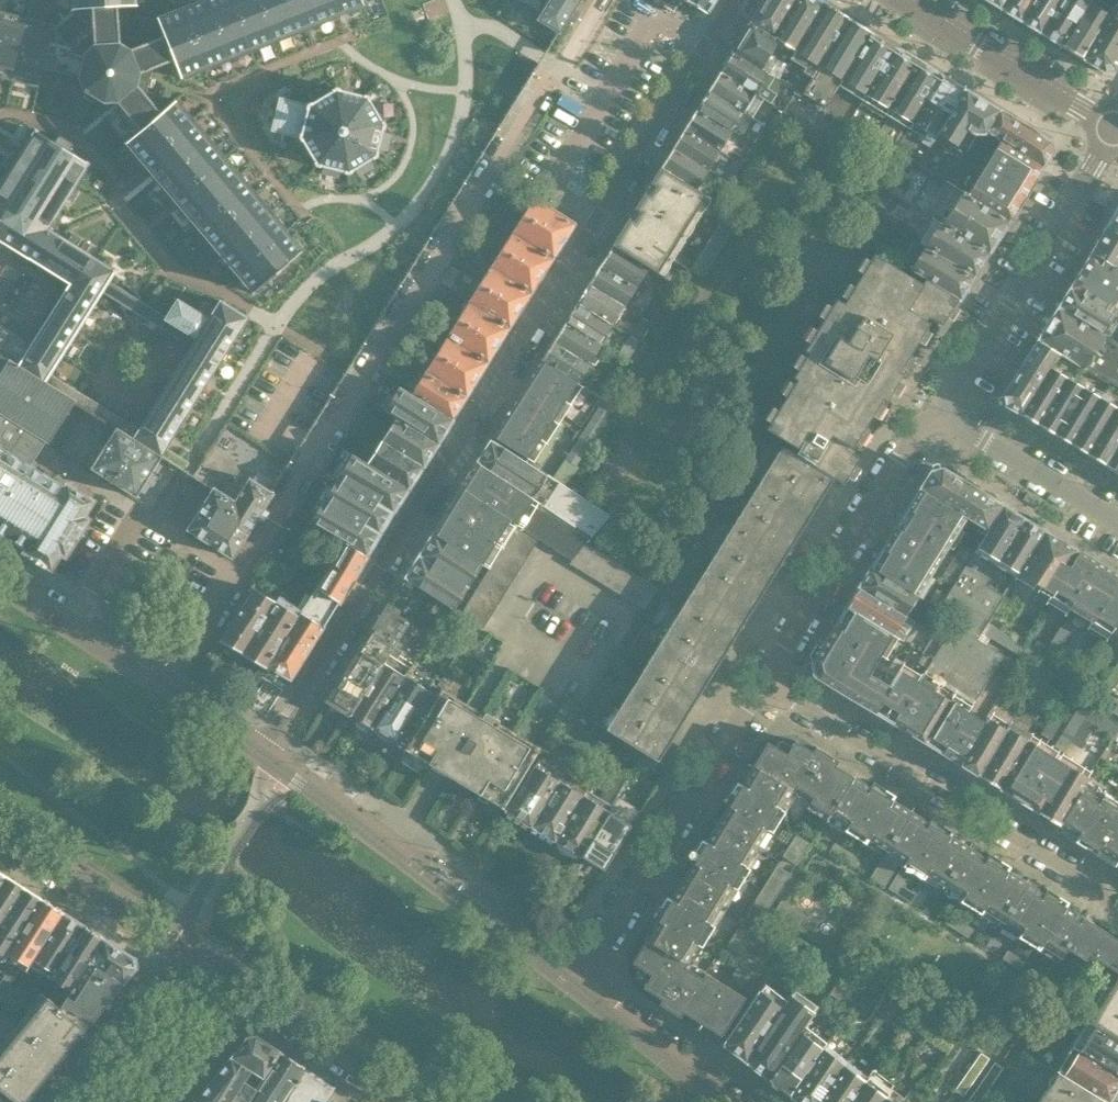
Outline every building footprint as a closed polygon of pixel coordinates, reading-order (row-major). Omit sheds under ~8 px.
[(38,87),(42,69),(79,78),(83,88),(86,90),(83,96),(97,105),(100,99),(104,101),(115,101),(140,130),(125,142),(172,197),(171,198),(173,201),(174,200),(252,292),(301,250),(175,100),(160,112),(145,94),(152,68),(173,60),(180,78),(358,6),(362,5),(360,0),(200,0),(156,18),(163,35),(128,49),(120,44),(117,6),(136,5),(136,0),(71,0),(71,8),(72,9),(91,8),(92,31),(71,48),(49,43),(54,24),(9,13),(0,10),(0,78),(38,87)] [(536,19),(559,33),(568,18),(573,22),(579,13),(573,10),(579,0),(548,0),(536,19)] [(663,4),(662,5),(672,12),(680,0),(656,0),(663,4)] [(705,13),(714,0),(684,0),(705,13)] [(750,22),(774,36),(796,0),(764,0),(750,22)] [(825,3),(819,0),(796,0),(774,36),(778,39),(772,49),(769,54),(787,65),(796,50),(825,3)] [(999,8),(1020,21),(1033,0),(1004,0),(999,8)] [(1020,21),(1041,33),(1061,0),(1033,0),(1020,21)] [(1041,33),(1061,46),(1089,0),(1061,0),(1041,33)] [(1061,46),(1081,58),(1114,5),(1117,0),(1089,0),(1061,46)] [(802,93),(848,18),(825,3),(796,50),(787,65),(779,78),(778,80),(802,93)] [(1117,63),(1117,7),(1114,5),(1081,58),(1103,71),(1114,69),(1117,63)] [(871,32),(848,18),(802,93),(824,106),(871,32)] [(778,39),(774,36),(750,22),(732,51),(732,52),(763,71),(772,57),(769,55),(769,54),(772,49),(778,39)] [(848,121),(894,46),(871,32),(824,106),(803,139),(827,154),(848,121)] [(918,61),(894,46),(848,121),(872,135),(918,61)] [(824,106),(802,93),(778,80),(779,78),(767,74),(763,71),(732,52),(731,53),(718,73),(769,104),(775,107),(787,114),(780,125),(803,139),(824,106)] [(941,75),(918,61),(872,135),(895,149),(941,75)] [(718,73),(708,90),(743,112),(764,125),(775,107),(769,104),(718,73)] [(964,89),(941,75),(895,149),(918,164),(964,89)] [(279,97),(271,130),(299,137),(301,140),(314,161),(313,162),(316,165),(320,166),(320,165),(344,171),(344,172),(348,173),(352,171),(351,170),(369,161),(374,159),(373,159),(375,157),(377,156),(378,152),(377,152),(383,128),(384,128),(385,124),(382,120),(381,121),(379,117),(378,115),(369,100),(370,99),(367,95),(363,94),(363,95),(339,89),(339,88),(335,87),(331,89),(332,90),(311,103),(310,102),(307,104),(279,97)] [(1002,140),(986,130),(999,110),(964,89),(918,164),(926,169),(920,179),(937,190),(943,179),(950,183),(957,187),(961,181),(972,189),(981,174),(992,157),(1002,140)] [(708,90),(696,109),(731,131),(743,112),(708,90)] [(696,109),(684,128),(719,150),(731,131),(696,109)] [(1049,141),(999,110),(986,130),(1002,140),(1042,165),(1051,150),(1049,141)] [(684,128),(673,146),(708,168),(719,150),(684,128)] [(26,547),(24,551),(30,554),(29,555),(44,564),(45,563),(51,567),(60,552),(65,555),(88,518),(83,515),(92,500),(66,484),(64,487),(28,465),(45,439),(49,441),(73,402),(104,422),(115,428),(105,444),(101,450),(90,468),(133,495),(135,497),(146,479),(150,473),(160,457),(165,447),(211,373),(212,371),(246,317),(229,306),(219,300),(209,318),(177,299),(166,317),(107,279),(114,270),(46,228),(88,162),(68,150),(72,143),(59,135),(55,142),(37,131),(35,130),(0,186),(0,241),(68,283),(35,336),(29,332),(50,298),(27,284),(2,325),(0,324),(0,368),(2,369),(0,372),(0,531),(26,547)] [(1042,165),(1002,140),(992,157),(1031,182),(1042,165)] [(673,146),(660,167),(695,189),(708,168),(673,146)] [(1031,182),(992,157),(981,174),(1021,199),(1031,182)] [(667,256),(704,195),(705,195),(695,189),(660,167),(612,244),(648,266),(657,272),(667,256)] [(1021,199),(981,174),(972,189),(961,181),(957,187),(964,192),(1009,219),(1021,199)] [(964,192),(957,187),(950,183),(929,217),(938,222),(944,226),(988,252),(1009,219),(964,192)] [(873,207),(886,215),(896,198),(882,190),(873,207)] [(553,257),(575,222),(534,196),(512,231),(553,257)] [(1091,252),(1116,267),(1117,264),(1117,208),(1091,252)] [(727,210),(689,270),(702,278),(740,218),(727,210)] [(988,252),(944,226),(938,222),(924,246),(973,277),(988,252)] [(532,291),(553,257),(512,231),(496,257),(490,265),(532,291)] [(612,244),(600,263),(636,286),(648,266),(612,244)] [(973,277),(924,246),(922,250),(910,269),(925,278),(922,283),(893,265),(888,273),(949,311),(957,298),(959,299),(973,277)] [(690,260),(677,252),(672,259),(685,267),(690,260)] [(1117,303),(1117,268),(1116,267),(1091,252),(1069,287),(1112,313),(1117,303)] [(949,311),(888,273),(869,260),(843,303),(835,298),(804,349),(808,352),(792,376),(796,379),(766,428),(813,457),(810,463),(833,477),(842,483),(859,457),(845,448),(847,444),(851,447),(855,441),(883,396),(880,394),(894,372),(897,373),(929,322),(925,320),(927,316),(941,325),(949,311)] [(636,286),(600,263),(588,282),(624,304),(636,286)] [(510,326),(532,291),(490,265),(468,301),(510,326)] [(458,271),(452,267),(442,283),(448,286),(458,271)] [(666,300),(675,284),(664,277),(655,293),(666,300)] [(624,304),(588,282),(576,302),(612,324),(620,310),(624,304)] [(441,300),(447,291),(440,287),(434,296),(441,300)] [(1112,313),(1069,287),(1057,306),(1117,343),(1117,317),(1112,313)] [(489,360),(510,326),(468,301),(447,334),(489,360)] [(612,324),(576,302),(564,321),(600,343),(607,331),(612,324)] [(1057,306),(1036,340),(1059,354),(1075,363),(1090,373),(1093,374),(1108,383),(1109,381),(1117,386),(1117,343),(1057,306)] [(652,322),(648,320),(642,316),(617,354),(627,361),(652,322)] [(564,321),(552,340),(588,362),(600,343),(564,321)] [(489,360),(447,334),(425,370),(466,396),(489,360)] [(552,340),(540,359),(576,382),(588,362),(552,340)] [(1021,414),(1049,369),(1059,354),(1036,340),(1002,395),(1004,404),(1021,414)] [(540,359),(493,436),(528,458),(576,382),(540,359)] [(1069,443),(1097,398),(1080,388),(1074,384),(1065,379),(1049,369),(1021,414),(1069,443)] [(466,396),(425,370),(411,392),(452,418),(466,396)] [(452,418),(411,392),(397,415),(438,440),(452,418)] [(1117,440),(1117,411),(1097,398),(1069,443),(1103,464),(1117,440)] [(609,515),(562,485),(609,413),(599,406),(566,458),(553,479),(490,439),(477,461),(526,492),(534,497),(592,534),(609,515)] [(438,440),(397,415),(382,439),(423,464),(438,440)] [(423,464),(382,439),(367,462),(408,488),(423,464)] [(1103,464),(1117,473),(1117,440),(1103,464)] [(769,464),(755,487),(763,492),(758,499),(802,527),(811,512),(805,509),(804,505),(812,493),(820,498),(833,477),(810,463),(781,446),(780,447),(788,452),(777,469),(769,464)] [(361,458),(346,482),(352,486),(393,512),(408,488),(367,462),(361,458)] [(460,486),(510,518),(509,520),(516,525),(538,538),(571,559),(585,542),(592,534),(534,497),(526,492),(477,461),(460,486)] [(1002,504),(941,468),(930,470),(919,489),(965,517),(986,530),(1002,504)] [(352,486),(346,482),(333,474),(319,497),(379,534),(393,512),(352,486)] [(232,557),(257,516),(271,494),(273,496),(275,493),(249,477),(234,500),(214,486),(212,490),(187,529),(207,542),(206,544),(230,560),(232,557)] [(483,565),(509,520),(510,518),(460,486),(432,532),(483,565)] [(965,517),(919,489),(906,509),(953,536),(965,517)] [(802,527),(758,499),(751,494),(749,497),(757,501),(752,509),(745,504),(718,547),(725,552),(721,560),(720,561),(764,588),(774,573),(768,569),(767,566),(772,558),(783,540),(786,539),(792,543),(802,527)] [(379,534),(319,497),(304,521),(342,544),(364,558),(379,534)] [(720,502),(705,526),(713,531),(728,507),(720,502)] [(1018,572),(1043,530),(1002,504),(986,530),(978,544),(939,607),(957,618),(980,633),(981,631),(987,622),(995,609),(1007,616),(1015,603),(1003,596),(1018,572)] [(953,536),(906,509),(895,526),(942,553),(953,536)] [(516,525),(460,614),(482,628),(538,538),(516,525)] [(942,553),(895,526),(882,547),(928,575),(942,553)] [(1051,592),(1077,550),(1043,530),(1018,572),(1051,592)] [(455,612),(483,565),(432,532),(402,579),(437,600),(455,612)] [(658,587),(585,542),(571,559),(569,563),(644,609),(658,587)] [(364,558),(342,544),(327,567),(350,581),(364,558)] [(952,585),(973,550),(964,545),(943,580),(952,585)] [(870,567),(916,595),(921,597),(933,578),(928,575),(882,547),(870,567)] [(1117,618),(1117,575),(1077,550),(1051,592),(1049,595),(1109,632),(1117,618)] [(764,588),(720,561),(721,560),(713,555),(712,557),(714,558),(709,566),(707,564),(680,608),(682,609),(678,617),(676,615),(674,618),(681,623),(682,621),(726,649),(736,633),(730,629),(729,626),(745,600),(749,600),(755,603),(764,588)] [(350,581),(327,567),(313,589),(336,603),(350,581)] [(870,567),(858,587),(904,615),(916,595),(870,567)] [(349,714),(393,646),(418,608),(428,614),(437,600),(402,579),(326,700),(349,714)] [(858,587),(846,607),(892,635),(903,642),(915,622),(904,615),(858,587)] [(252,588),(221,636),(244,650),(275,601),(252,588)] [(282,688),(336,603),(313,589),(301,609),(267,664),(261,674),(282,688)] [(938,608),(946,594),(937,589),(929,602),(938,608)] [(275,601),(244,650),(267,664),(301,609),(278,595),(275,601)] [(846,607),(822,645),(878,679),(890,660),(880,653),(892,635),(846,607)] [(915,736),(977,638),(980,633),(957,618),(944,639),(931,659),(918,681),(892,722),(915,736)] [(1109,632),(1117,638),(1117,618),(1109,632)] [(682,621),(681,623),(677,630),(669,626),(642,669),(650,674),(645,681),(638,677),(637,678),(645,682),(689,710),(698,694),(692,691),(691,687),(696,679),(707,661),(711,661),(717,664),(726,649),(682,621)] [(1031,649),(987,622),(981,631),(1033,663),(1044,644),(1036,640),(1031,649)] [(644,624),(630,647),(638,652),(652,629),(644,624)] [(1037,665),(1075,688),(1080,679),(1052,661),(1070,632),(1061,626),(1037,665)] [(931,659),(944,639),(934,633),(921,653),(931,659)] [(943,753),(968,711),(981,691),(1003,655),(977,638),(915,736),(943,753)] [(899,652),(906,656),(911,647),(904,643),(899,652)] [(822,645),(811,663),(814,674),(873,710),(888,685),(878,679),(822,645)] [(372,728),(410,666),(397,658),(401,651),(393,646),(349,714),(358,719),(359,723),(366,727),(370,726),(372,728)] [(1059,689),(1005,656),(999,665),(1053,698),(1051,701),(1058,705),(1040,733),(1049,739),(1072,701),(1057,692),(1059,689)] [(404,748),(436,694),(428,689),(433,680),(410,666),(372,728),(404,748)] [(892,722),(918,681),(899,669),(888,685),(873,710),(892,722)] [(645,682),(637,678),(636,679),(644,683),(639,691),(632,686),(618,709),(625,714),(615,731),(607,726),(606,728),(657,760),(671,739),(662,734),(670,722),(673,721),(679,725),(689,710),(645,682)] [(502,808),(539,747),(492,719),(467,704),(440,687),(436,694),(404,748),(418,757),(421,752),(430,758),(427,762),(444,772),(446,769),(453,774),(451,777),(455,779),(457,774),(464,778),(461,783),(479,793),(482,789),(491,794),(488,799),(502,808)] [(1097,702),(1117,715),(1117,702),(1102,692),(1097,702)] [(1054,746),(1063,751),(1084,717),(1113,735),(1117,726),(1117,725),(1088,707),(1086,710),(1079,705),(1054,746)] [(959,763),(984,722),(968,711),(943,753),(959,763)] [(998,787),(1027,739),(1035,727),(1014,714),(1005,729),(977,774),(998,787)] [(977,774),(1005,729),(987,718),(984,722),(959,763),(977,774)] [(1020,801),(1049,753),(1027,739),(998,787),(1020,801)] [(837,759),(827,753),(816,746),(813,751),(794,740),(786,753),(767,741),(751,767),(790,790),(791,791),(795,786),(812,796),(809,801),(828,813),(852,775),(834,764),(837,759)] [(1035,810),(1064,763),(1049,753),(1020,801),(1035,810)] [(1059,824),(1082,786),(1087,777),(1064,763),(1035,810),(1059,824)] [(531,826),(559,780),(534,764),(506,809),(507,809),(506,810),(531,826)] [(790,790),(751,767),(741,784),(736,781),(723,802),(728,804),(717,822),(756,845),(766,828),(771,831),(784,810),(779,807),(790,790)] [(895,795),(874,782),(871,786),(852,775),(828,813),(847,825),(844,830),(865,842),(868,837),(887,849),(911,811),(892,799),(895,795)] [(555,840),(583,794),(559,780),(531,826),(555,840)] [(1082,786),(1059,824),(1077,836),(1074,841),(1095,854),(1098,849),(1117,861),(1117,801),(1104,793),(1102,798),(1082,786)] [(581,855),(608,810),(583,794),(555,840),(581,855)] [(608,810),(581,855),(603,870),(641,810),(617,795),(608,810)] [(953,830),(932,817),(929,822),(911,811),(887,849),(870,877),(884,886),(901,858),(905,860),(888,888),(911,902),(916,893),(904,886),(913,871),(923,878),(926,873),(945,885),(968,847),(950,835),(953,830)] [(756,845),(717,822),(706,841),(701,838),(688,859),(693,862),(682,880),(720,903),(731,885),(736,888),(749,867),(744,864),(756,845)] [(782,856),(796,864),(809,842),(796,834),(782,856)] [(834,842),(829,851),(853,865),(858,857),(834,842)] [(1010,865),(1000,859),(989,852),(986,857),(968,847),(945,885),(962,896),(959,901),(980,913),(983,909),(1002,920),(1026,882),(1007,870),(1010,865)] [(746,915),(759,923),(790,873),(777,865),(746,915)] [(0,886),(0,922),(23,887),(7,876),(0,886)] [(720,903),(682,880),(670,898),(666,895),(653,916),(657,919),(647,936),(685,960),(696,943),(701,946),(714,924),(709,921),(720,903)] [(1058,895),(1047,888),(1044,893),(1026,882),(1002,920),(1020,931),(1017,936),(1038,949),(1041,944),(1060,956),(1069,942),(1084,918),(1065,906),(1068,901),(1058,895)] [(0,922),(0,951),(4,954),(41,898),(23,887),(0,922)] [(61,911),(41,898),(4,954),(0,960),(0,999),(25,963),(27,965),(61,911)] [(810,917),(781,899),(773,913),(802,930),(810,917)] [(61,911),(27,965),(24,969),(37,977),(40,973),(52,980),(86,927),(61,911)] [(949,914),(944,922),(968,937),(973,929),(949,914)] [(1084,918),(1069,942),(1078,947),(1074,953),(1075,953),(1049,996),(1058,1002),(1088,953),(1117,972),(1117,939),(1084,918)] [(727,945),(740,953),(753,932),(740,924),(727,945)] [(86,927),(52,980),(65,988),(68,991),(88,961),(103,938),(86,927)] [(242,931),(239,935),(240,939),(244,941),(248,941),(250,937),(250,933),(246,931),(242,931)] [(685,960),(647,936),(631,962),(650,973),(642,987),(661,998),(658,1003),(669,1010),(679,1016),(682,1011),(715,1032),(721,1035),(744,996),(739,993),(752,971),(739,963),(726,985),(704,972),(701,977),(684,966),(687,961),(685,960)] [(135,958),(103,938),(88,961),(123,983),(136,967),(135,958)] [(1031,964),(1007,950),(1002,958),(1026,973),(1031,964)] [(68,991),(65,988),(56,1001),(90,1023),(123,983),(88,961),(68,991)] [(841,999),(854,980),(842,972),(828,991),(841,999)] [(1088,1022),(1094,1025),(1117,1040),(1117,973),(1088,1022)] [(763,983),(726,1037),(723,1042),(747,1061),(789,1001),(763,983)] [(769,1078),(803,1027),(818,1005),(809,999),(810,996),(798,987),(789,1001),(747,1061),(769,1078)] [(85,1029),(86,1028),(47,996),(9,1042),(0,1035),(0,1096),(9,1101),(25,1101),(85,1029)] [(912,1027),(918,1018),(919,1017),(912,1013),(908,1019),(898,1013),(891,1023),(901,1030),(906,1022),(912,1027)] [(1094,1025),(1079,1050),(1117,1074),(1117,1040),(1094,1025)] [(791,1095),(822,1049),(826,1042),(812,1032),(803,1027),(769,1078),(791,1095)] [(247,1037),(231,1057),(249,1070),(261,1078),(280,1051),(255,1036),(247,1037)] [(791,1095),(799,1101),(819,1101),(843,1065),(822,1049),(791,1095)] [(1064,1075),(1108,1101),(1117,1087),(1117,1074),(1079,1050),(1074,1058),(1061,1050),(1051,1066),(1057,1071),(1064,1075)] [(280,1051),(261,1078),(254,1089),(247,1100),(251,1101),(281,1101),(304,1067),(280,1051)] [(980,1053),(955,1090),(965,1096),(990,1060),(980,1053)] [(231,1057),(213,1079),(233,1092),(246,1101),(247,1100),(254,1089),(243,1081),(249,1070),(231,1057)] [(969,1099),(973,1101),(981,1101),(984,1097),(1003,1069),(1000,1067),(994,1063),(969,1099)] [(819,1101),(849,1101),(864,1081),(843,1065),(819,1101)] [(333,1086),(304,1067),(281,1101),(325,1101),(324,1101),(333,1086)] [(849,1101),(880,1101),(884,1096),(891,1087),(869,1071),(864,1081),(849,1101)] [(1064,1075),(1057,1071),(1038,1101),(1108,1101),(1064,1075)] [(195,1101),(227,1101),(233,1092),(213,1079),(195,1101)] [(122,1100),(127,1093),(121,1088),(116,1095),(122,1100)]
